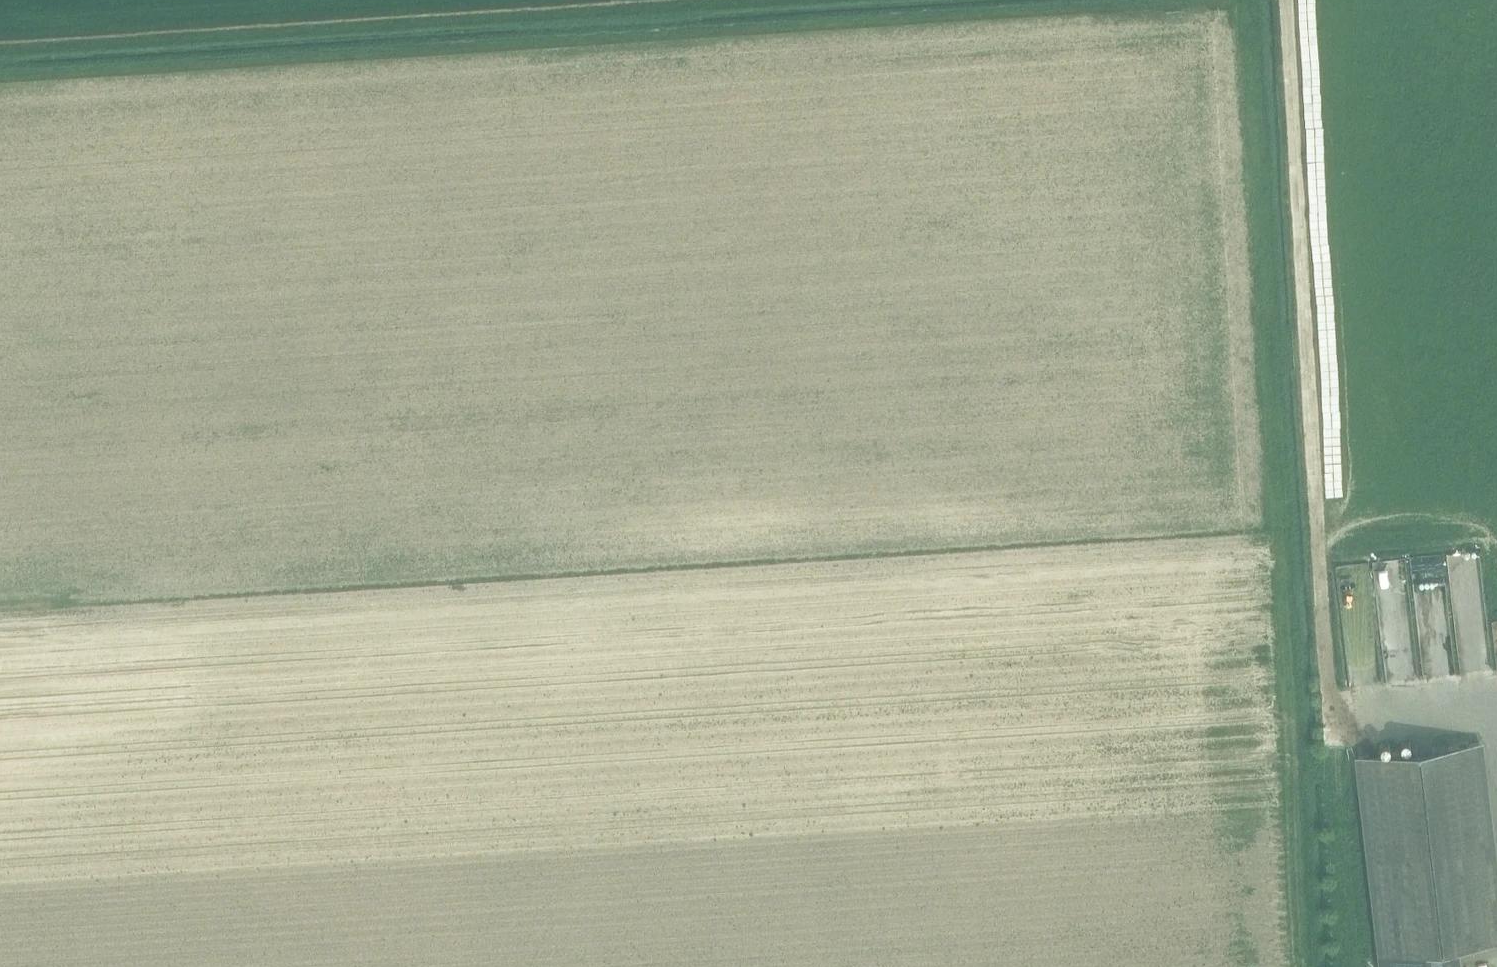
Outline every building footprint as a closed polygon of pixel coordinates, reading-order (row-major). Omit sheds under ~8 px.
[(1488,572),(1487,559),(1462,561),(1463,574),(1488,572)] [(1419,561),(1386,563),(1389,622),(1406,621),(1408,658),(1399,659),(1400,681),(1425,680),(1419,561)] [(1376,564),(1355,565),(1364,669),(1384,667),(1376,564)] [(1480,743),(1359,757),(1383,966),(1461,966),(1459,946),(1496,942),(1496,891),(1480,743)] [(1478,952),(1480,966),(1496,966),(1496,949),(1478,952)]
